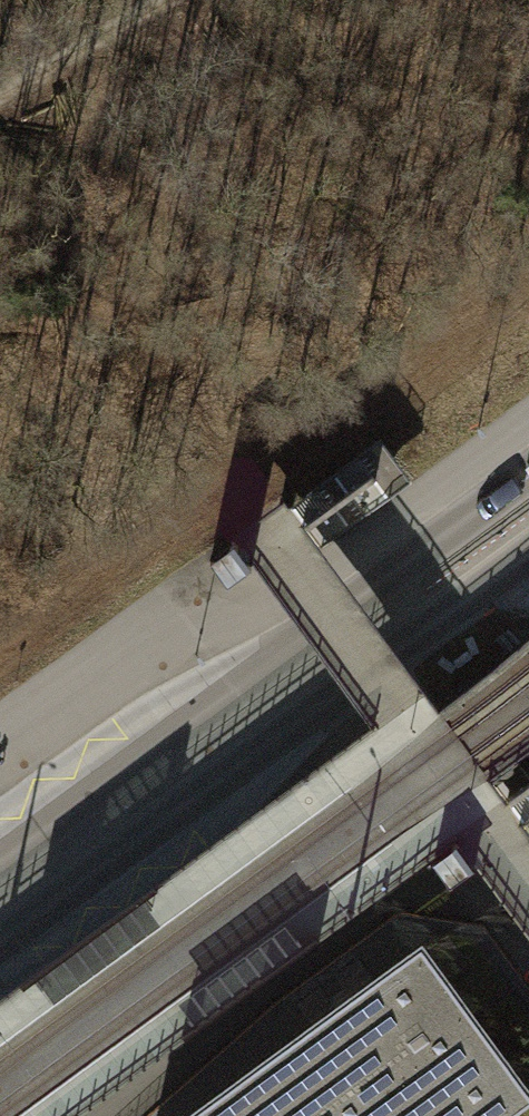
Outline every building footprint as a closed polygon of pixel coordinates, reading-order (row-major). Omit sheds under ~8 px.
[(242,555),(233,543),(208,561),(226,586),(251,568),(242,555)] [(463,858),(455,847),(430,864),(448,889),(473,871),(463,858)] [(528,1103),(528,1102),(419,953),(197,1115),(512,1115),(528,1103)]
